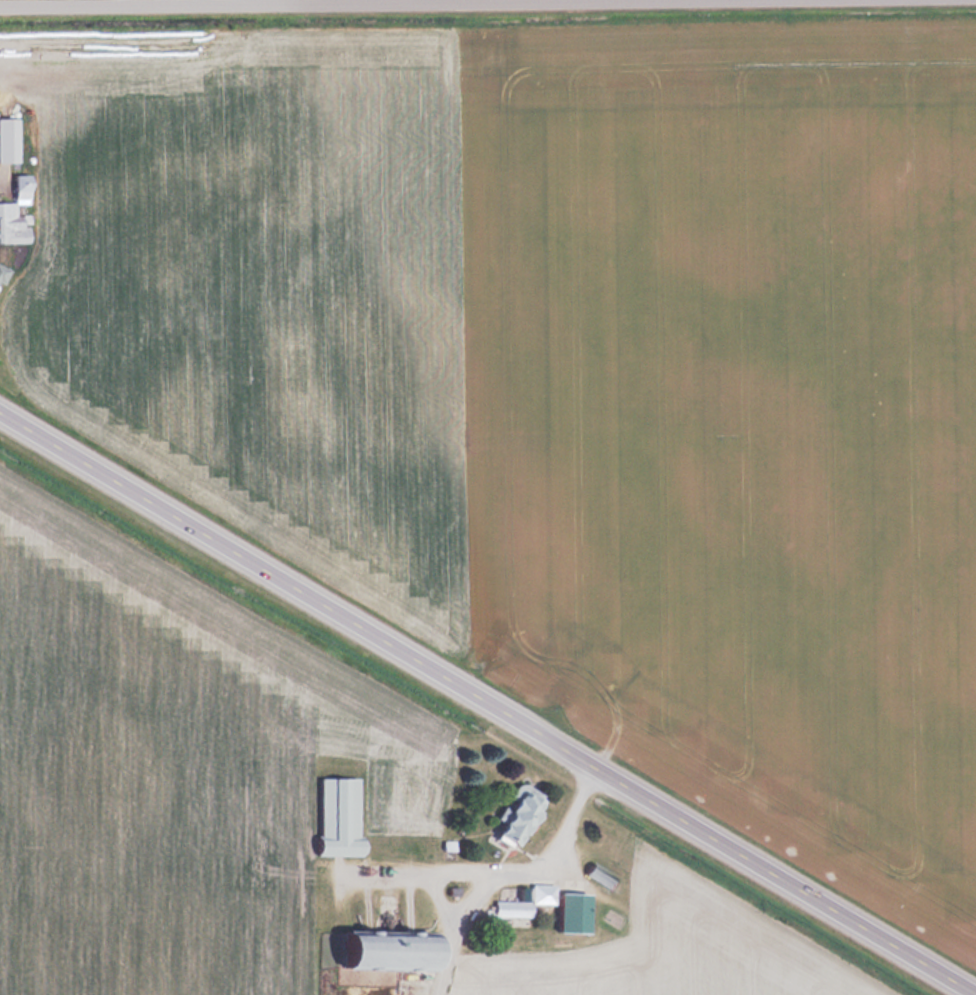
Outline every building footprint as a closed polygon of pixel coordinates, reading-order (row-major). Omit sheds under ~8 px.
[(0,117),(0,161),(19,161),(18,117),(0,117)] [(14,190),(31,190),(31,174),(14,174),(14,190)] [(30,242),(29,214),(14,214),(14,200),(0,201),(0,242),(30,242)] [(549,799),(519,781),(497,819),(505,824),(498,835),(520,848),(549,799)] [(365,855),(365,838),(336,838),(336,855),(365,855)] [(612,890),(620,880),(594,862),(587,872),(612,890)] [(555,884),(521,884),(520,900),(495,900),(494,916),(531,917),(531,904),(555,905),(555,884)] [(591,931),(591,891),(560,891),(560,931),(591,931)] [(446,968),(447,932),(344,931),(343,967),(446,968)]
